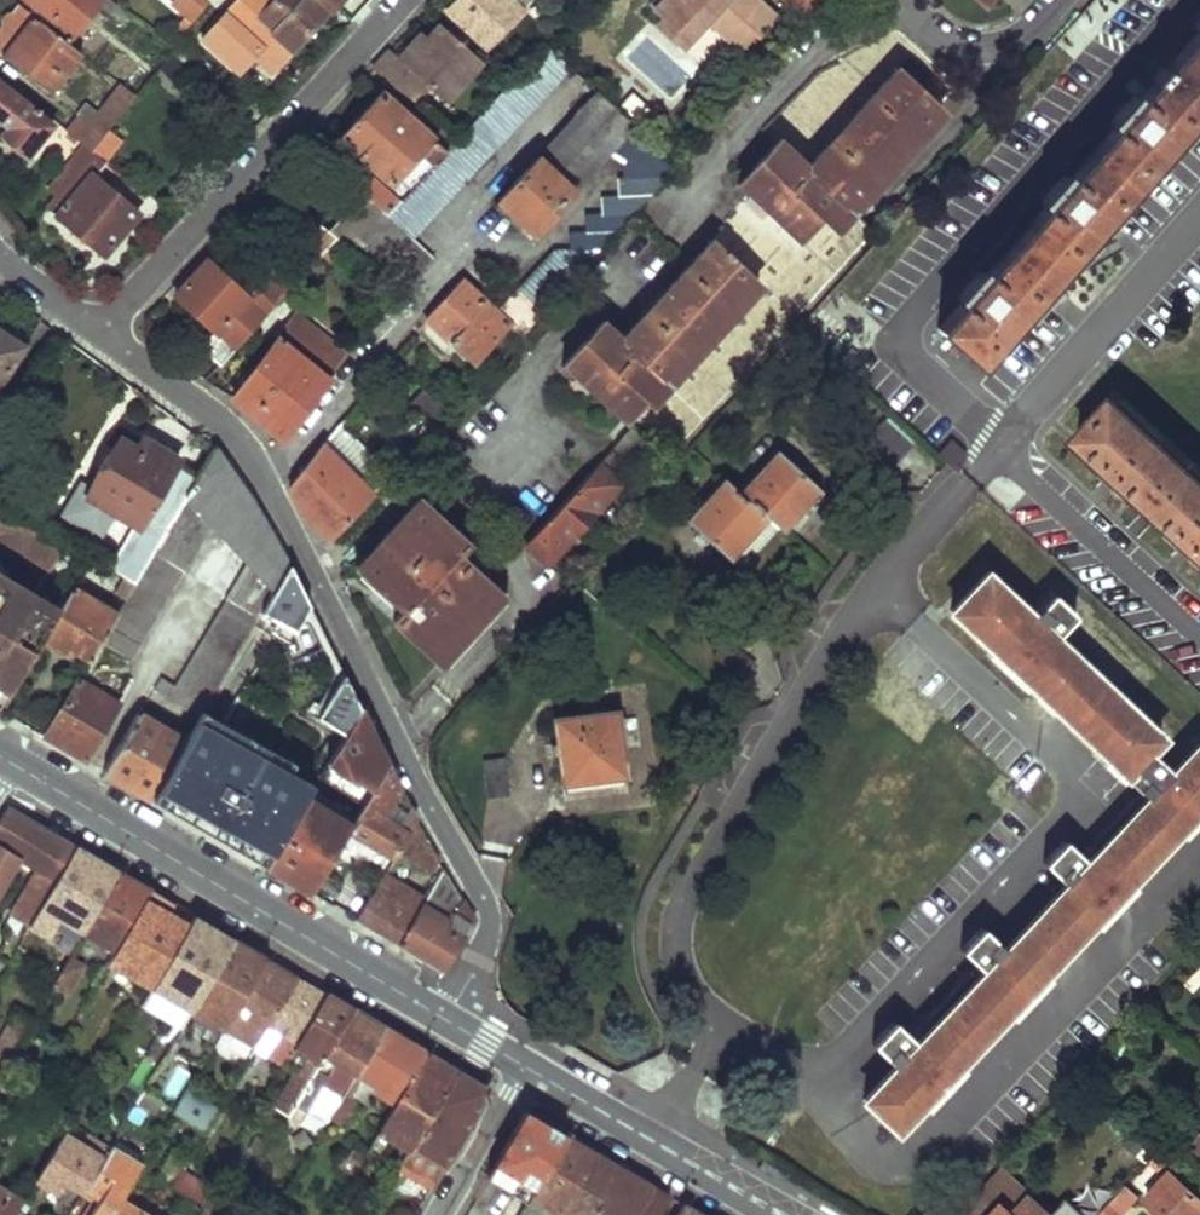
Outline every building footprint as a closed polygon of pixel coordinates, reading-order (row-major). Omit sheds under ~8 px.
[(37,9),(34,15),(70,44),(98,7),(122,26),(130,17),(109,0),(26,0),(37,9)] [(193,21),(207,4),(203,0),(169,0),(193,21)] [(261,11),(268,2),(266,0),(239,0),(203,39),(239,73),(252,60),(270,76),(293,51),(274,35),(279,27),(266,15),(261,11)] [(274,35),(293,51),(331,9),(320,0),(302,0),(298,5),(294,0),(279,0),(275,5),(288,17),(279,27),(274,35)] [(331,9),(339,0),(320,0),(331,9)] [(447,11),(487,47),(530,0),(457,0),(447,11)] [(663,19),(689,43),(708,22),(744,55),(776,19),(755,0),(681,0),(663,19)] [(809,24),(831,0),(783,0),(809,24)] [(34,15),(20,4),(16,9),(11,10),(2,21),(2,26),(0,29),(0,38),(9,45),(1,56),(49,95),(82,53),(70,44),(34,15)] [(275,5),(266,15),(279,27),(288,17),(275,5)] [(394,46),(375,68),(416,103),(432,84),(452,102),(487,63),(442,24),(409,60),(394,46)] [(937,329),(975,364),(1199,115),(1199,37),(937,329)] [(0,38),(0,55),(1,56),(9,45),(0,38)] [(573,67),(549,43),(461,140),(406,199),(400,206),(389,217),(412,237),(573,67)] [(769,139),(729,185),(788,238),(810,215),(829,195),(841,207),(929,111),(888,71),(800,168),(769,139)] [(28,164),(57,133),(0,80),(0,138),(28,164)] [(83,118),(69,137),(91,155),(99,145),(101,142),(111,130),(137,96),(124,86),(93,126),(83,118)] [(439,138),(380,92),(337,141),(406,199),(461,140),(447,128),(439,138)] [(600,93),(498,201),(533,235),(609,156),(625,170),(624,181),(618,182),(619,198),(601,199),(602,215),(586,216),(586,232),(570,234),(570,251),(553,251),(517,290),(541,315),(677,168),(600,93)] [(114,152),(123,139),(111,130),(101,142),(114,152)] [(114,154),(99,145),(91,155),(89,157),(76,174),(58,196),(53,202),(64,211),(57,220),(103,257),(139,214),(95,178),(114,154)] [(81,151),(68,168),(76,174),(89,157),(81,151)] [(58,196),(76,174),(68,168),(49,189),(58,196)] [(378,185),(367,196),(389,217),(400,206),(378,185)] [(829,195),(810,215),(829,232),(847,213),(848,213),(841,207),(829,195)] [(64,211),(53,202),(46,211),(57,220),(64,211)] [(307,213),(292,231),(320,255),(336,237),(307,213)] [(598,326),(560,368),(620,422),(748,283),(705,244),(615,342),(598,326)] [(207,261),(175,296),(213,332),(200,347),(221,365),(293,285),(269,263),(252,281),(257,286),(247,297),(207,261)] [(463,281),(425,320),(472,364),(510,326),(520,337),(541,315),(517,290),(497,312),(463,281)] [(348,356),(295,315),(231,398),(282,440),(348,356)] [(25,347),(0,330),(0,384),(25,347)] [(436,426),(449,410),(423,389),(409,403),(436,426)] [(1117,393),(1076,435),(1199,550),(1199,470),(1117,393)] [(897,461),(911,445),(884,421),(870,436),(897,461)] [(127,428),(90,489),(141,521),(143,518),(165,532),(198,477),(178,464),(180,460),(127,428)] [(623,464),(620,461),(641,438),(631,430),(617,446),(623,452),(618,459),(611,453),(525,544),(547,564),(620,484),(612,477),(623,464)] [(326,437),(289,485),(300,507),(330,536),(371,494),(327,452),(333,443),(326,437)] [(617,446),(611,453),(618,459),(623,452),(617,446)] [(117,614),(100,642),(130,660),(209,525),(245,567),(172,684),(204,705),(270,596),(289,564),(281,548),(251,498),(215,448),(198,477),(165,532),(117,614)] [(726,479),(688,521),(725,556),(745,534),(751,540),(769,520),(784,533),(803,514),(796,507),(816,486),(779,452),(741,493),(726,479)] [(822,492),(816,486),(796,507),(803,514),(822,492)] [(466,544),(420,501),(359,567),(404,606),(392,618),(439,659),(499,594),(456,555),(466,544)] [(51,568),(67,542),(0,502),(0,538),(51,568)] [(745,534),(725,556),(731,561),(751,540),(745,534)] [(289,564),(270,596),(288,617),(308,601),(289,564)] [(1156,788),(1148,797),(1093,856),(977,978),(922,1037),(863,1100),(895,1130),(1199,807),(1199,746),(1198,744),(1171,773),(1149,752),(1162,739),(986,574),(951,612),(1126,777),(1134,767),(1156,788)] [(0,575),(0,705),(41,638),(58,609),(0,575)] [(58,609),(41,638),(61,649),(69,654),(72,648),(91,659),(100,642),(117,614),(72,586),(58,609)] [(714,654),(740,679),(755,664),(729,639),(714,654)] [(74,686),(45,736),(69,751),(86,761),(116,711),(74,686)] [(388,766),(360,708),(327,762),(374,790),(388,766)] [(562,780),(625,771),(617,711),(554,719),(562,780)] [(132,722),(102,770),(138,792),(148,798),(177,750),(132,722)] [(177,750),(148,798),(184,818),(189,821),(203,830),(230,782),(177,750)] [(488,797),(509,795),(504,759),(483,761),(488,797)] [(327,762),(317,778),(363,806),(374,790),(327,762)] [(352,825),(349,830),(394,857),(397,852),(416,821),(410,810),(400,825),(380,813),(397,784),(388,766),(374,790),(363,806),(357,816),(352,825)] [(562,780),(563,787),(626,779),(625,771),(562,780)] [(310,789),(306,795),(321,803),(320,806),(352,825),(357,816),(310,789)] [(1093,856),(1148,797),(1142,791),(1087,849),(1093,856)] [(321,803),(306,795),(263,865),(290,881),(310,892),(349,830),(352,825),(320,806),(321,803)] [(76,847),(48,830),(8,806),(0,820),(0,889),(20,856),(36,866),(11,911),(31,923),(76,847)] [(416,821),(397,852),(429,872),(438,858),(416,821)] [(83,932),(118,871),(105,863),(76,847),(31,923),(30,925),(48,935),(71,898),(83,905),(71,925),(83,932)] [(425,899),(398,944),(427,961),(441,969),(475,917),(444,867),(425,899)] [(114,950),(149,889),(134,881),(118,871),(83,932),(114,950)] [(384,873),(356,920),(379,933),(398,944),(425,899),(384,873)] [(185,927),(192,915),(175,905),(149,889),(114,950),(110,956),(135,971),(143,957),(155,962),(160,953),(167,956),(185,927)] [(190,1010),(227,951),(207,940),(185,927),(167,956),(149,987),(163,994),(174,975),(183,980),(173,999),(190,1010)] [(221,1028),(265,958),(249,949),(234,939),(227,951),(190,1010),(134,1101),(154,1111),(181,1066),(187,1069),(208,1035),(216,1038),(221,1028)] [(80,964),(68,957),(52,984),(65,991),(80,964)] [(268,1026),(298,978),(282,968),(265,958),(221,1028),(254,1047),(268,1026)] [(922,1037),(977,978),(971,972),(916,1031),(922,1037)] [(289,1051),(325,992),(317,988),(298,978),(268,1026),(282,1035),(268,1058),(281,1066),(289,1051)] [(284,1122),(351,1008),(338,1001),(325,992),(289,1051),(301,1059),(269,1114),(284,1122)] [(326,1127),(385,1028),(375,1022),(351,1008),(284,1122),(293,1129),(304,1114),(326,1127)] [(394,1103),(424,1052),(404,1040),(385,1028),(326,1127),(336,1133),(354,1104),(349,1102),(360,1082),(394,1103)] [(411,1146),(456,1069),(444,1063),(424,1052),(394,1103),(366,1151),(380,1159),(395,1136),(411,1146)] [(427,1189),(487,1088),(477,1082),(456,1069),(411,1146),(396,1171),(427,1189)] [(215,1114),(181,1092),(170,1112),(204,1133),(215,1114)] [(567,1136),(522,1109),(484,1179),(524,1204),(567,1136)] [(107,1145),(88,1132),(82,1144),(61,1133),(35,1177),(55,1190),(64,1176),(82,1186),(107,1145)] [(567,1136),(524,1204),(517,1214),(555,1214),(557,1212),(594,1152),(579,1143),(567,1136)] [(107,1145),(82,1186),(99,1196),(87,1214),(107,1214),(118,1197),(138,1164),(107,1145)] [(171,1188),(180,1173),(188,1159),(173,1151),(162,1171),(166,1173),(162,1183),(171,1188)] [(594,1152),(557,1212),(561,1214),(589,1214),(619,1166),(606,1159),(594,1152)] [(1145,1201),(1160,1214),(1199,1214),(1199,1193),(1155,1152),(1147,1160),(1166,1178),(1145,1201)] [(781,1171),(762,1161),(757,1170),(777,1180),(781,1171)] [(619,1166),(589,1214),(632,1214),(650,1185),(642,1180),(619,1166)] [(999,1166),(956,1213),(958,1214),(1051,1214),(999,1166)] [(200,1204),(207,1190),(180,1173),(171,1188),(200,1204)] [(1126,1183),(1097,1214),(1098,1214),(1120,1214),(1138,1195),(1126,1183)] [(210,1185),(207,1190),(200,1204),(217,1214),(229,1214),(237,1200),(210,1185)] [(650,1185),(632,1214),(658,1214),(670,1196),(666,1194),(650,1185)] [(0,1187),(0,1214),(12,1214),(15,1210),(21,1200),(0,1187)] [(118,1197),(107,1214),(148,1214),(118,1197)] [(924,1214),(954,1214),(956,1213),(940,1198),(924,1214)] [(1069,1202),(1057,1214),(1082,1214),(1069,1202)] [(683,1204),(676,1214),(701,1214),(683,1204)]
